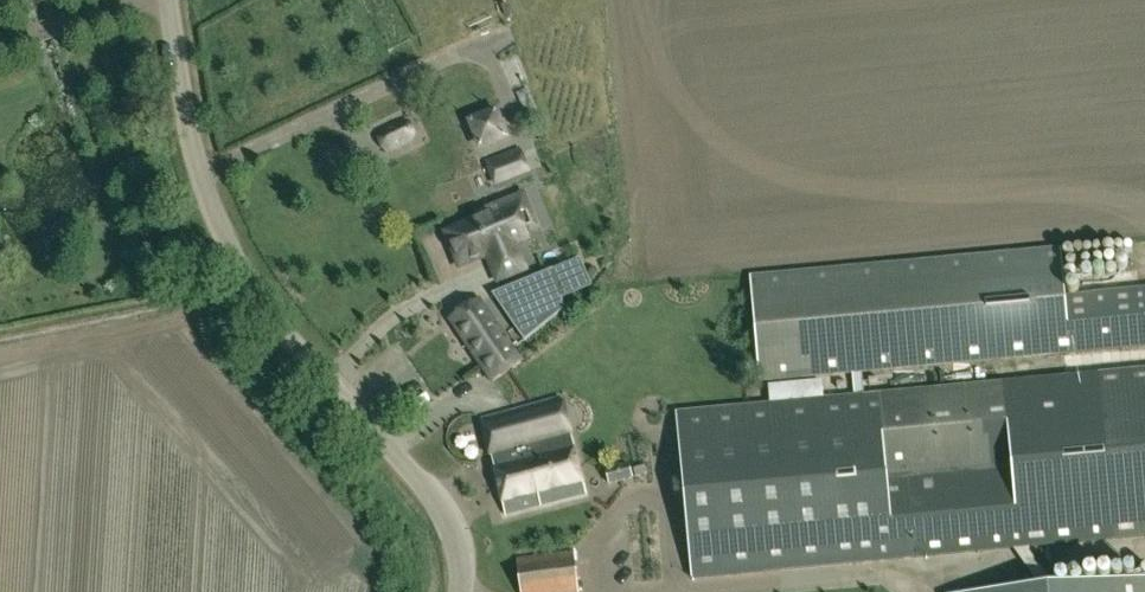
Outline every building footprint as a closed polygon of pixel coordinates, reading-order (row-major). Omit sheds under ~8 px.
[(390,149),(410,139),(414,133),(409,121),(398,121),(381,130),(376,137),(381,148),(390,149)] [(495,187),(530,173),(519,146),(485,160),(495,187)] [(523,267),(512,242),(525,236),(510,199),(479,212),(481,217),(460,226),(461,229),(454,232),(449,237),(458,258),(465,257),(472,255),(473,258),(486,252),(497,278),(523,267)] [(1144,536),(1144,368),(861,396),(859,370),(1144,348),(1144,308),(1064,315),(1058,248),(749,277),(759,380),(850,371),(852,394),(675,412),(693,578),(1144,536)] [(560,266),(562,286),(583,283),(580,263),(560,266)] [(523,339),(564,307),(551,270),(493,294),(523,339)] [(493,380),(521,361),(478,299),(450,318),(493,380)] [(587,495),(570,436),(563,438),(543,443),(533,408),(517,413),(488,421),(495,456),(492,456),(506,515),(587,495)] [(609,484),(632,478),(628,464),(605,470),(609,484)] [(635,477),(647,474),(645,466),(633,469),(635,477)] [(572,552),(518,558),(522,591),(577,591),(572,552)] [(1000,591),(1144,591),(1144,579),(1000,591)]
